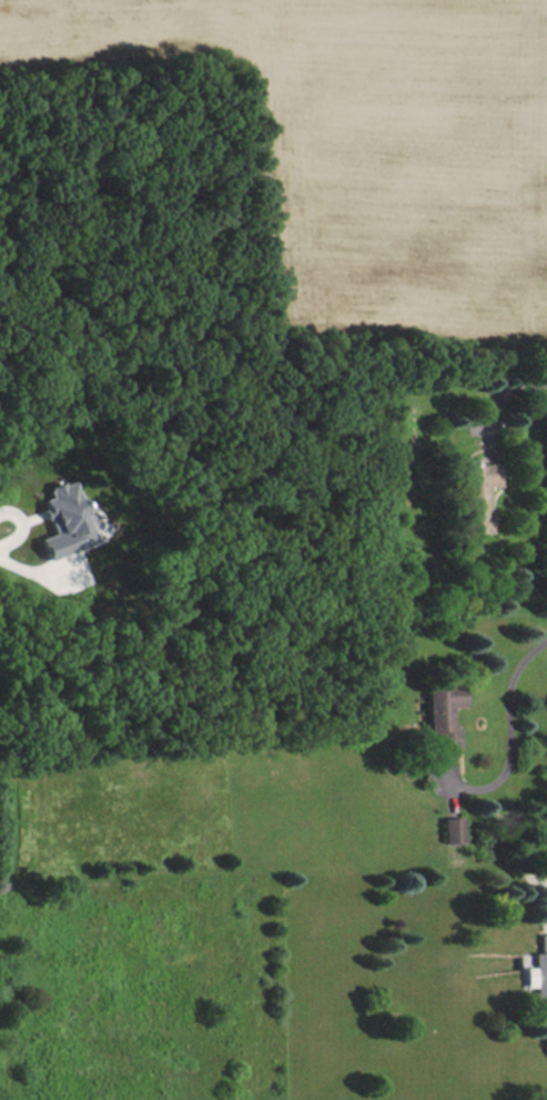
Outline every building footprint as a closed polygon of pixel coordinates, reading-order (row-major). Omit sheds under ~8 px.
[(492,485),(502,484),(501,462),(465,463),(467,532),(493,531),(492,485)] [(48,559),(97,540),(87,513),(85,513),(72,478),(47,487),(50,496),(40,500),(53,533),(39,538),(48,559)] [(436,747),(460,747),(459,725),(452,725),(452,706),(463,706),(463,684),(427,685),(428,730),(435,730),(436,747)] [(464,841),(463,816),(444,817),(444,842),(464,841)] [(538,933),(538,952),(532,952),(532,966),(523,966),(524,985),(533,985),(533,1004),(546,1004),(546,933),(538,933)]
